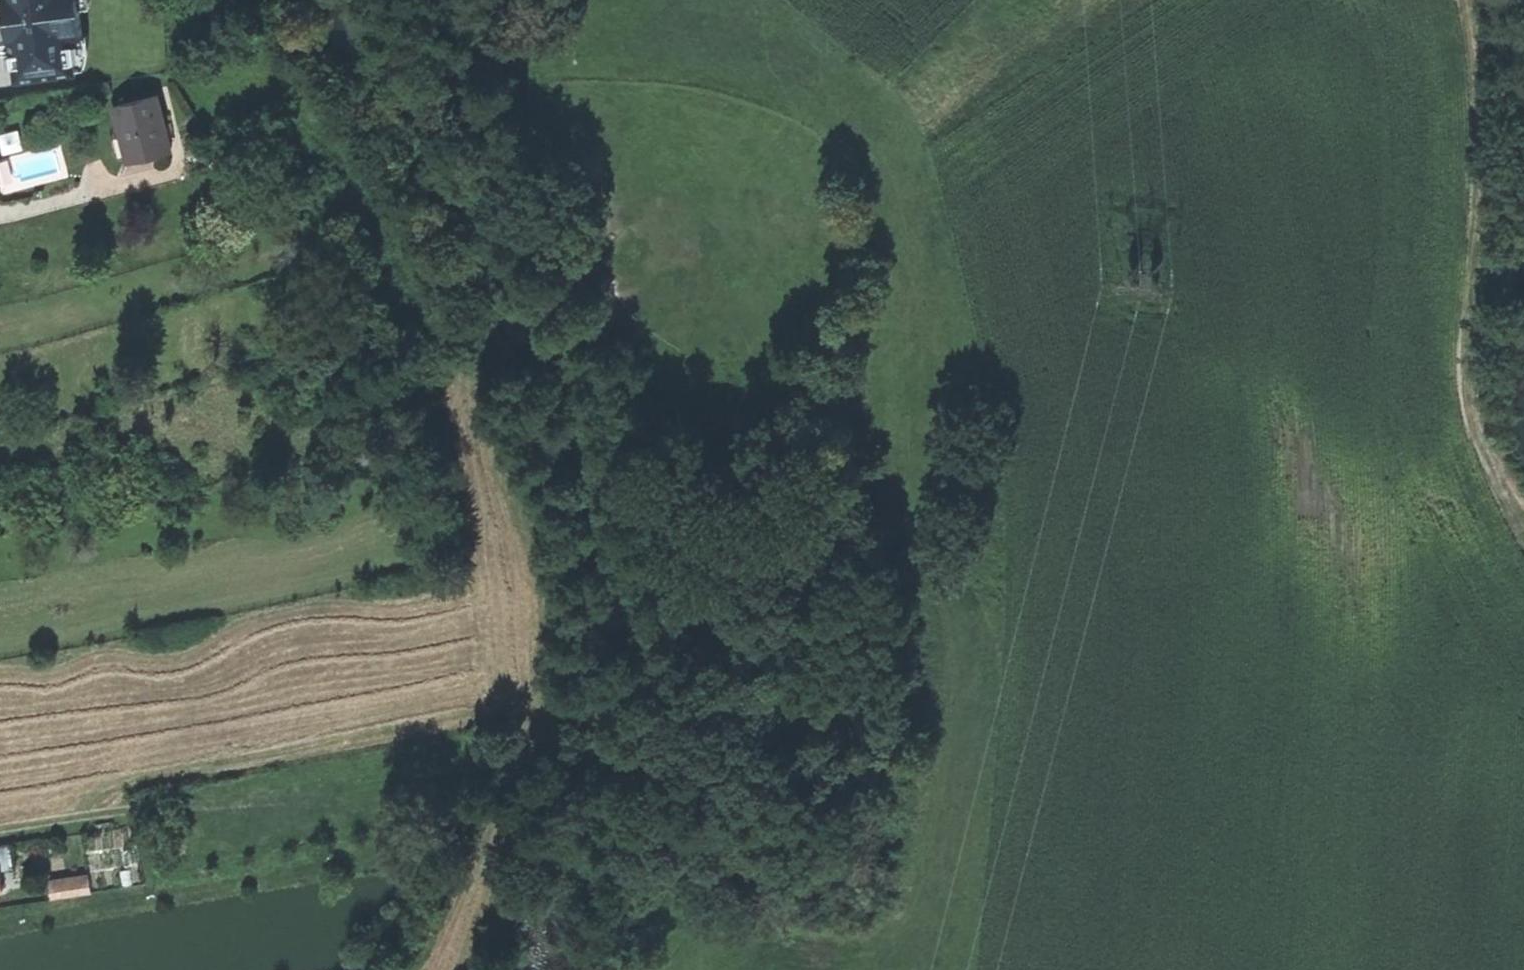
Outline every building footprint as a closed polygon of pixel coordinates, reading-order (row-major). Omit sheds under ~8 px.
[(12,41),(7,0),(0,0),(0,43),(12,41)] [(75,71),(71,37),(83,36),(78,0),(7,0),(12,41),(17,79),(75,71)] [(158,95),(115,106),(129,161),(151,155),(172,150),(158,95)] [(0,847),(0,863),(1,863),(2,869),(16,867),(13,845),(0,847)] [(74,880),(77,895),(92,893),(90,877),(74,880)] [(54,898),(77,895),(74,880),(52,883),(54,898)]
